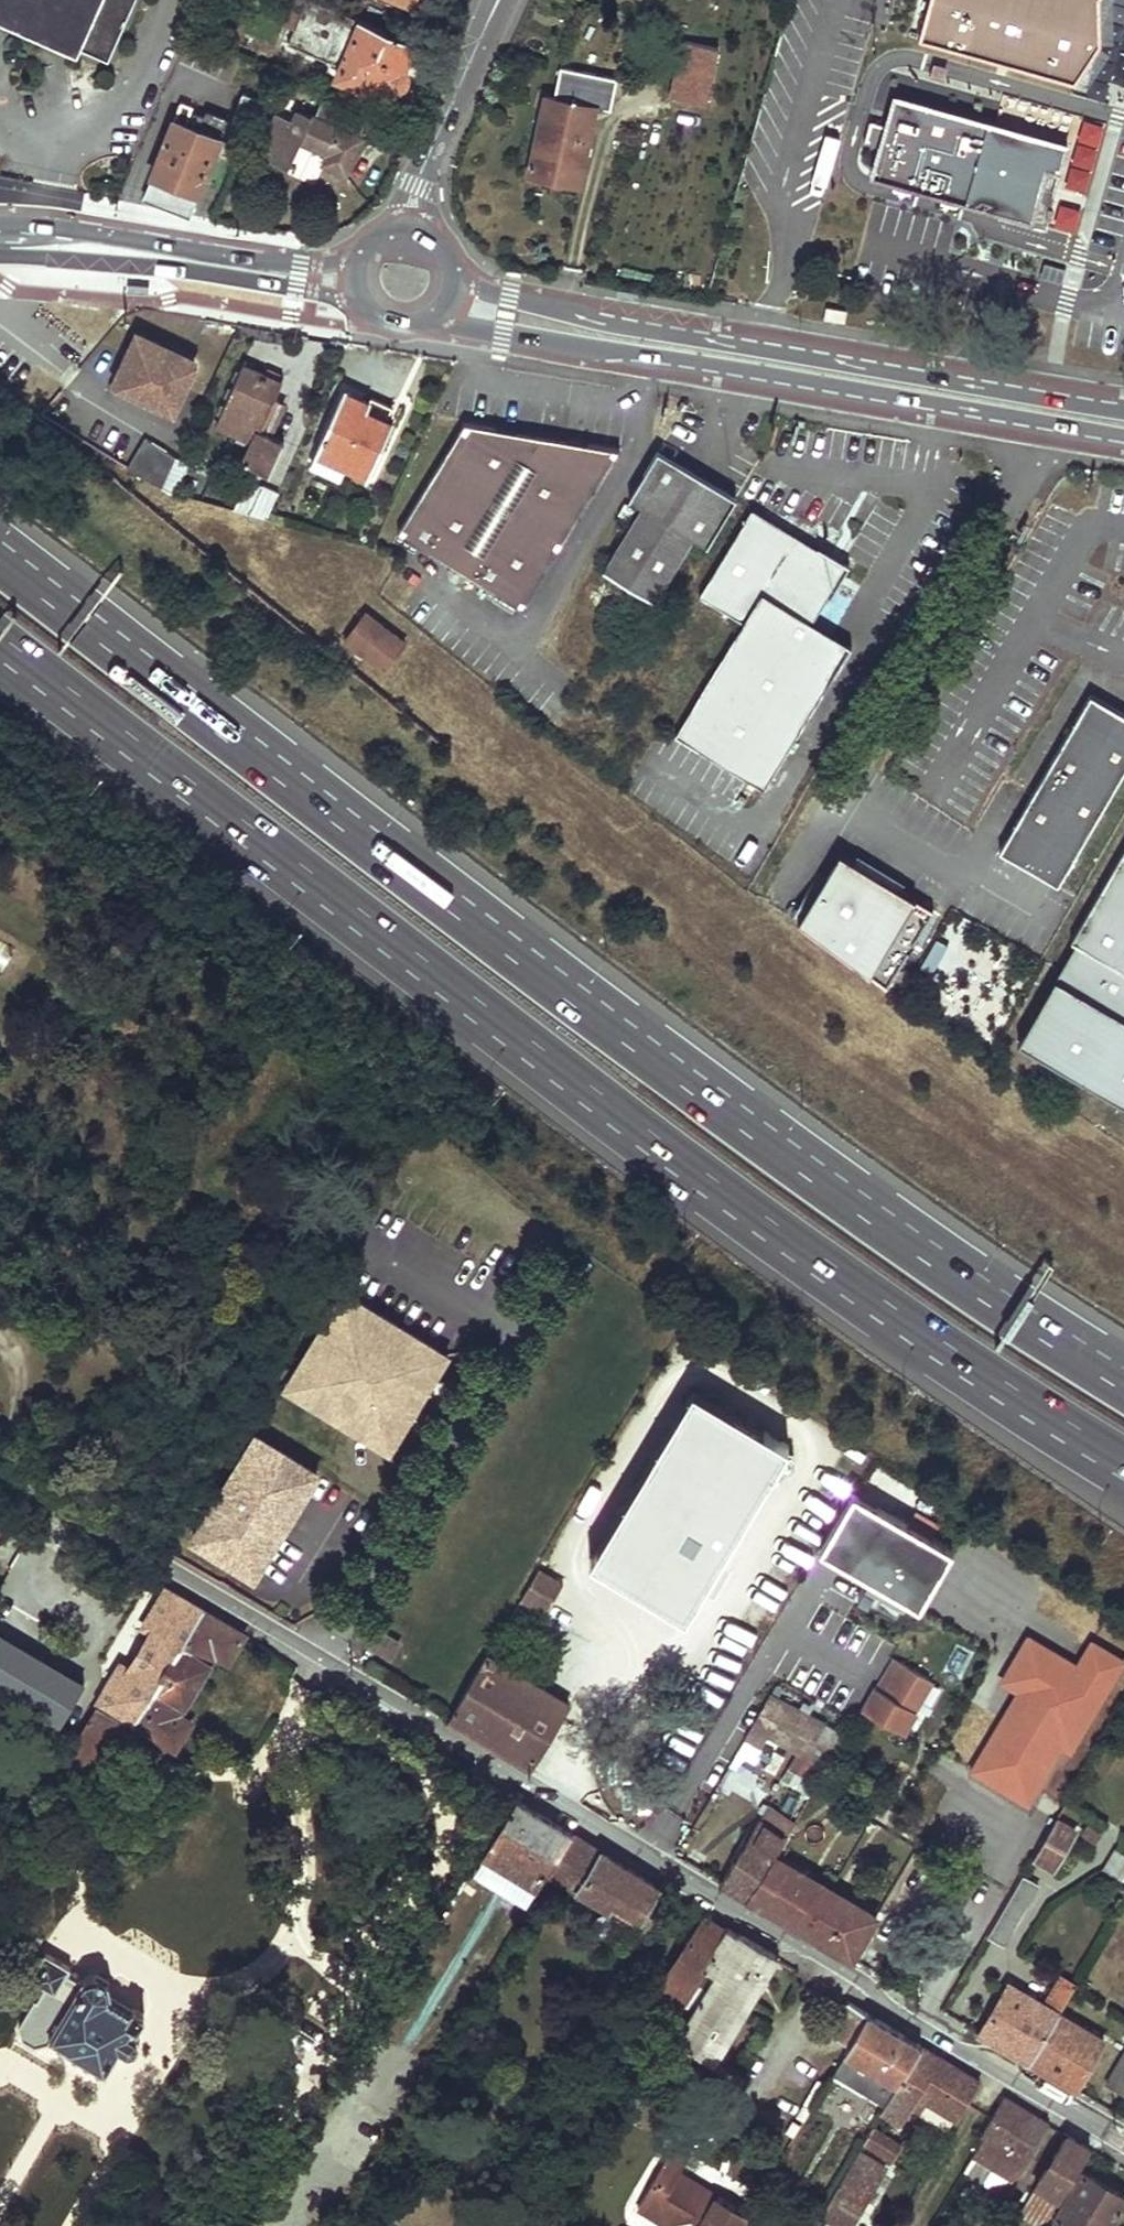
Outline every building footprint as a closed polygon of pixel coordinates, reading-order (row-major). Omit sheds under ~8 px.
[(13,12),(19,0),(0,0),(0,7),(13,12)] [(13,12),(109,56),(134,0),(19,0),(13,12)] [(921,46),(1077,88),(1104,44),(1101,0),(934,0),(921,46)] [(337,76),(390,100),(415,42),(362,19),(337,76)] [(709,107),(713,48),(670,46),(666,104),(709,107)] [(530,175),(576,185),(582,188),(608,68),(581,62),(556,55),(530,175)] [(1048,230),(1070,143),(891,97),(869,184),(1048,230)] [(345,172),(368,123),(322,102),(315,118),(299,111),(294,122),(285,117),(265,158),(288,169),(301,141),(329,154),(326,162),(345,172)] [(194,212),(223,138),(209,131),(211,125),(204,122),(207,115),(197,111),(191,125),(176,118),(147,193),(194,212)] [(824,321),(844,324),(845,314),(826,311),(824,321)] [(173,411),(195,364),(156,347),(158,342),(143,334),(139,334),(134,337),(127,353),(132,355),(119,385),(173,411)] [(243,365),(217,424),(247,436),(244,443),(252,446),(245,462),(271,473),(285,441),(271,435),(260,430),(275,398),(282,381),(243,365)] [(345,390),(312,463),(342,476),(347,466),(369,476),(393,422),(387,419),(392,407),(372,397),(370,401),(345,390)] [(271,435),(285,403),(275,398),(260,430),(271,435)] [(88,402),(69,430),(162,487),(174,463),(177,456),(88,402)] [(465,423),(399,532),(521,608),(619,449),(465,423)] [(657,449),(629,498),(642,506),(604,570),(655,600),(693,536),(706,545),(735,496),(657,449)] [(174,463),(162,487),(169,491),(176,493),(186,469),(174,463)] [(252,511),(268,518),(279,492),(263,485),(252,511)] [(752,508),(699,595),(744,622),(675,735),(764,789),(851,645),(811,621),(831,588),(823,551),(752,508)] [(823,551),(831,588),(845,565),(823,551)] [(384,669),(405,641),(366,611),(345,639),(384,669)] [(1123,770),(1123,715),(1090,695),(999,851),(1057,885),(1123,770)] [(931,906),(836,843),(788,915),(883,977),(931,906)] [(1071,941),(1075,943),(1056,976),(1019,1041),(1123,1102),(1123,849),(1071,941)] [(343,1292),(287,1386),(380,1442),(388,1441),(390,1450),(391,1450),(390,1445),(389,1439),(389,1433),(389,1428),(389,1423),(390,1417),(391,1412),(392,1407),(394,1401),(396,1397),(396,1396),(390,1393),(398,1380),(404,1384),(404,1383),(407,1379),(411,1375),(415,1371),(420,1368),(424,1365),(429,1362),(434,1359),(439,1357),(444,1355),(449,1354),(449,1353),(439,1356),(437,1348),(343,1292)] [(390,1445),(391,1450),(449,1354),(444,1355),(439,1357),(434,1359),(429,1362),(424,1365),(420,1368),(415,1371),(411,1375),(407,1379),(404,1383),(404,1384),(398,1380),(390,1393),(396,1396),(396,1397),(394,1401),(392,1407),(391,1412),(390,1417),(389,1423),(389,1428),(389,1433),(389,1439),(390,1445)] [(317,1473),(257,1436),(229,1481),(234,1484),(227,1496),(222,1493),(194,1538),(254,1575),(284,1534),(272,1525),(280,1512),(293,1518),(317,1473)] [(229,1481),(222,1493),(227,1496),(234,1484),(229,1481)] [(952,1550),(854,1492),(819,1548),(867,1576),(858,1592),(896,1613),(905,1596),(920,1606),(952,1550)] [(284,1534),(293,1518),(280,1512),(272,1525),(284,1534)] [(544,1564),(523,1599),(602,1648),(620,1618),(603,1608),(602,1609),(547,1575),(551,1569),(544,1564)] [(135,1724),(203,1609),(166,1588),(144,1625),(152,1630),(129,1668),(122,1663),(98,1703),(131,1724),(134,1726),(135,1724)] [(203,1609),(135,1724),(176,1748),(192,1722),(179,1714),(216,1653),(229,1661),(244,1634),(203,1609)] [(513,1634),(524,1618),(514,1611),(504,1628),(513,1634)] [(620,1618),(602,1648),(622,1659),(639,1630),(620,1618)] [(65,1716),(88,1673),(0,1625),(0,1681),(65,1716)] [(1077,1658),(1029,1629),(1004,1673),(1020,1683),(973,1762),(1027,1794),(1058,1739),(1068,1743),(1123,1654),(1092,1635),(1077,1658)] [(486,1655),(448,1718),(500,1749),(529,1766),(567,1703),(486,1655)] [(903,1733),(916,1711),(932,1681),(917,1672),(893,1657),(877,1687),(875,1687),(862,1709),(903,1733)] [(817,1784),(846,1734),(771,1694),(746,1737),(762,1747),(769,1734),(800,1750),(789,1768),(817,1784)] [(98,1703),(81,1731),(115,1751),(131,1724),(98,1703)] [(98,1778),(115,1751),(81,1731),(64,1759),(74,1764),(98,1778)] [(538,1889),(556,1856),(557,1857),(571,1833),(540,1814),(516,1799),(483,1855),(538,1889)] [(1053,1868),(1076,1830),(1057,1818),(1052,1826),(1034,1857),(1053,1868)] [(748,1898),(776,1856),(786,1839),(760,1821),(722,1882),(748,1898)] [(1089,1825),(1084,1832),(1094,1840),(1099,1833),(1089,1825)] [(637,1923),(658,1887),(608,1856),(572,1833),(551,1872),(637,1923)] [(1116,1851),(1105,1867),(1123,1879),(1123,1856),(1116,1851)] [(776,1856),(748,1898),(798,1927),(851,1959),(876,1916),(776,1856)] [(1023,1876),(989,1933),(1004,1943),(1038,1886),(1023,1876)] [(706,1917),(680,1956),(651,2001),(669,2012),(665,2019),(673,2024),(687,1998),(707,1967),(703,1965),(726,1930),(706,1917)] [(777,1958),(778,1955),(739,1931),(738,1934),(728,1927),(726,1930),(703,1965),(707,1967),(715,1972),(675,2039),(714,2063),(777,1958)] [(45,1950),(29,1977),(44,1986),(37,1997),(35,1996),(19,2024),(21,2034),(22,2037),(35,2045),(49,2042),(52,2037),(67,2047),(67,2048),(105,2072),(105,2071),(119,2048),(127,2053),(135,2051),(139,2044),(137,2035),(130,2031),(134,2025),(137,2026),(144,2015),(133,2007),(131,2010),(109,1996),(111,1993),(109,1981),(96,1973),(84,1976),(82,1980),(69,1972),(72,1966),(45,1950)] [(1009,1983),(980,2033),(1011,2051),(1031,2063),(1059,2014),(1077,1985),(1061,1976),(1044,2005),(1009,1983)] [(848,2001),(831,2030),(851,2042),(868,2013),(848,2001)] [(851,2042),(832,2073),(884,2104),(886,2104),(921,2046),(922,2045),(892,2027),(868,2013),(851,2042)] [(1059,2014),(1031,2063),(1065,2082),(1075,2088),(1104,2039),(1059,2014)] [(921,2046),(886,2104),(884,2104),(881,2109),(902,2123),(915,2103),(920,2095),(927,2099),(958,2118),(980,2082),(966,2074),(921,2046)] [(1107,2085),(1123,2095),(1123,2055),(1107,2085)] [(642,2078),(637,2088),(648,2095),(654,2085),(642,2078)] [(920,2095),(915,2103),(922,2108),(927,2099),(920,2095)] [(1016,2174),(1049,2123),(1028,2111),(1007,2097),(976,2149),(1016,2174)] [(881,2154),(892,2138),(872,2125),(863,2142),(881,2154)] [(1067,2134),(1060,2146),(1055,2155),(1054,2155),(1021,2209),(1045,2224),(1090,2148),(1067,2134)] [(881,2154),(892,2161),(902,2145),(892,2138),(881,2154)] [(1056,2144),(1050,2152),(1054,2155),(1055,2155),(1060,2146),(1056,2144)] [(638,2209),(668,2225),(675,2225),(678,2221),(691,2217),(702,2222),(700,2225),(741,2225),(748,2214),(718,2196),(713,2205),(704,2199),(708,2191),(680,2174),(690,2155),(674,2146),(638,2209)] [(1016,2174),(976,2149),(973,2154),(1013,2179),(1016,2174)] [(822,2214),(841,2225),(851,2225),(885,2167),(859,2151),(822,2214)] [(1055,2218),(1068,2225),(1110,2225),(1123,2203),(1123,2196),(1083,2172),(1055,2218)] [(708,2191),(704,2199),(713,2205),(718,2196),(708,2191)]
